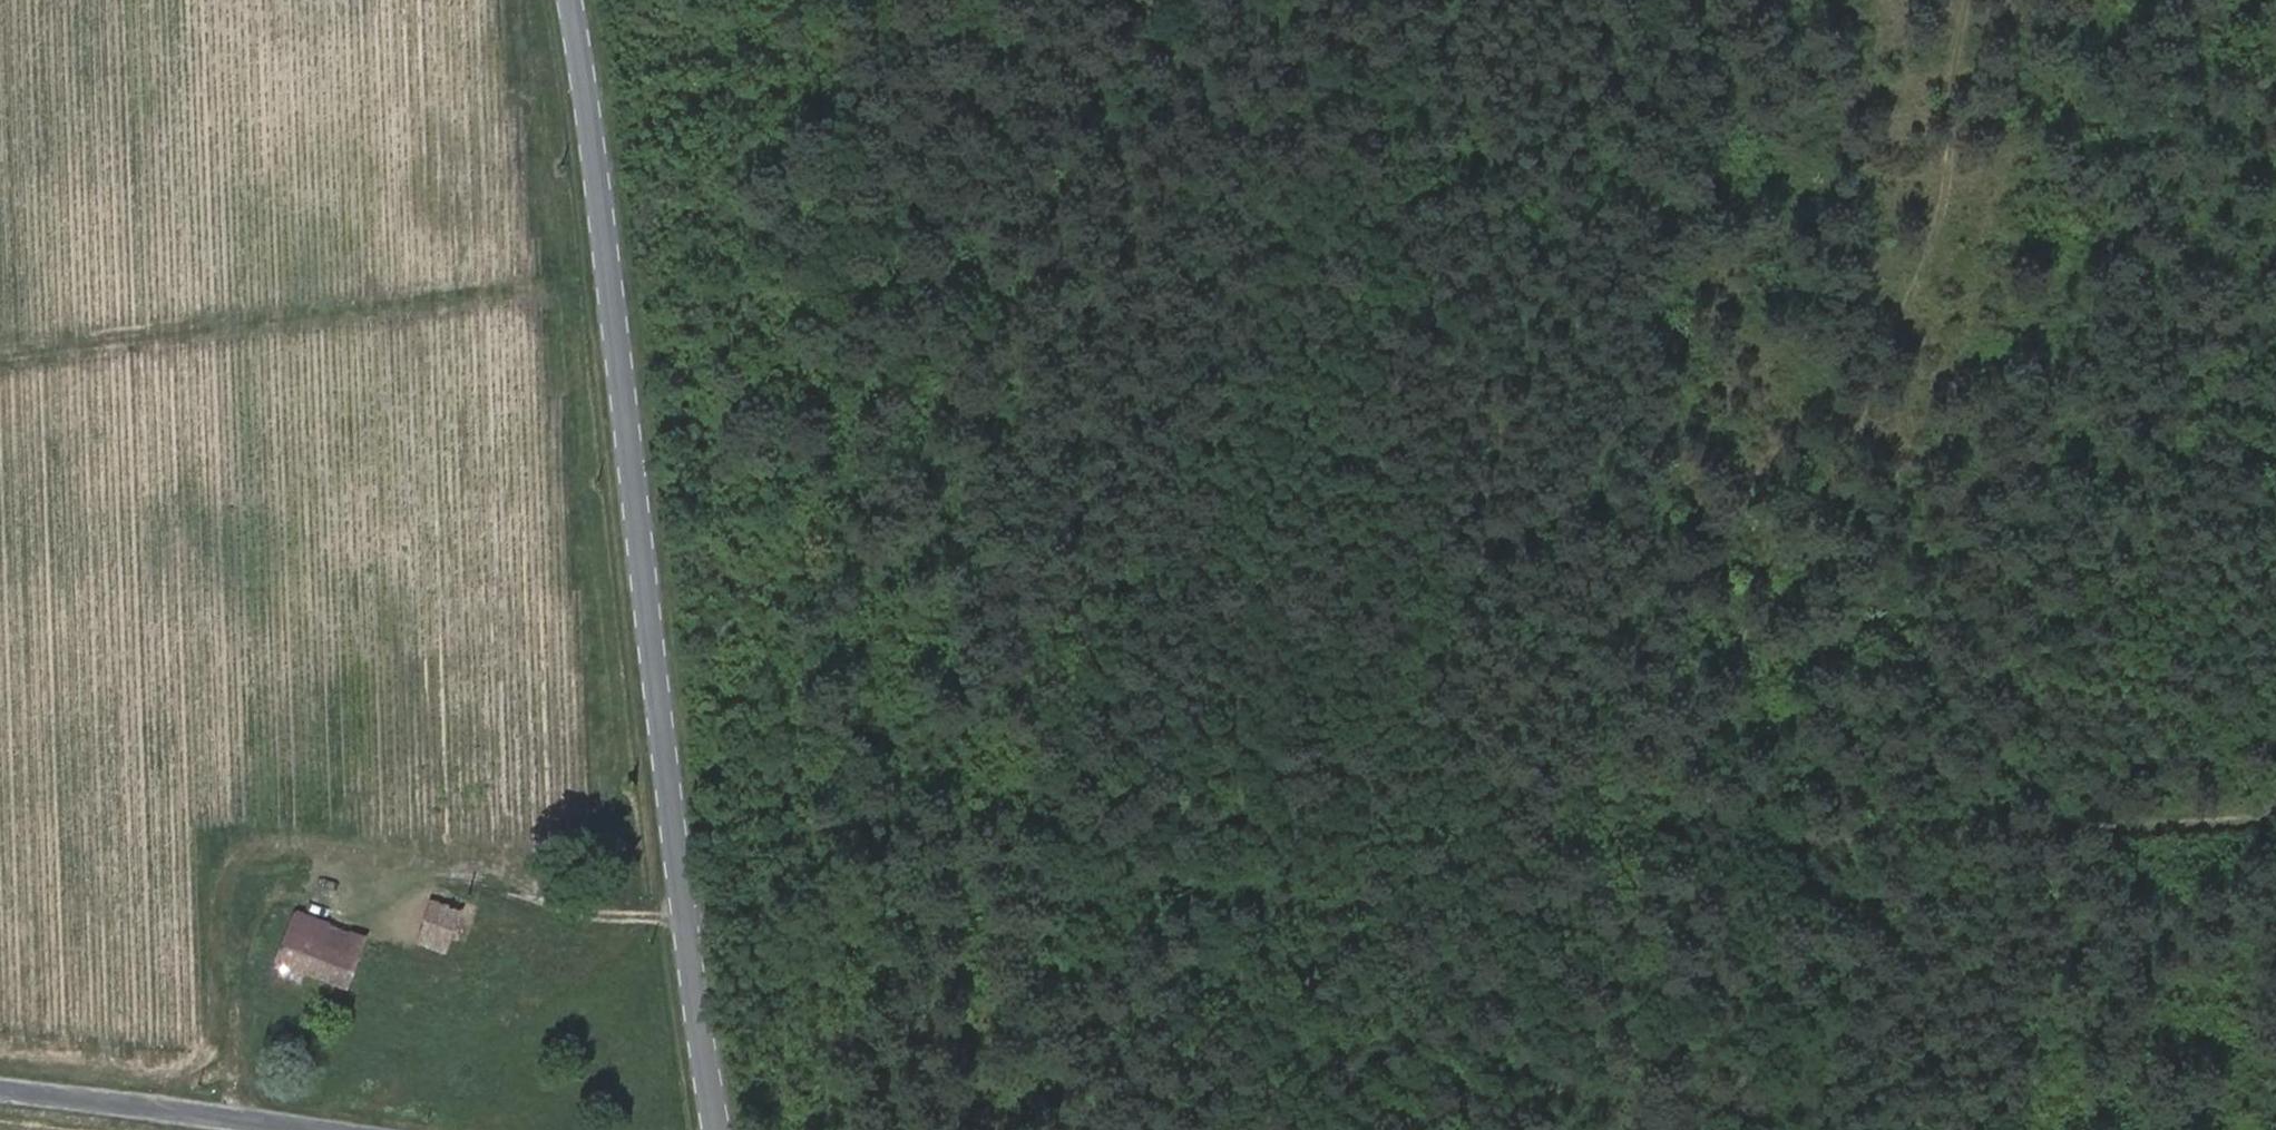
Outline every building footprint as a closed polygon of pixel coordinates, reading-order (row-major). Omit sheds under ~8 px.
[(411,948),(446,961),(461,922),(426,909),(411,948)] [(362,944),(293,920),(276,965),(351,996),(363,962),(357,960),(362,944)]
